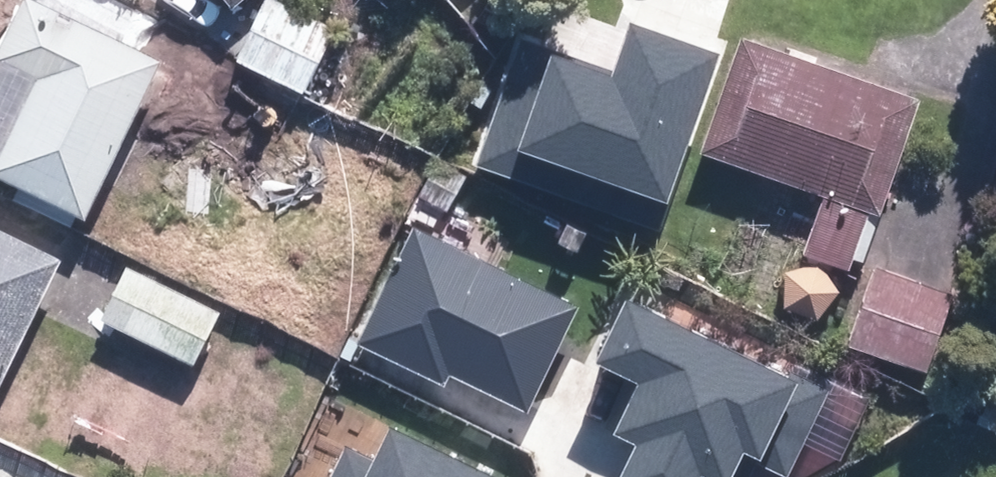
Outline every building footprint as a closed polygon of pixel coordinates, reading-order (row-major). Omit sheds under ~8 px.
[(49,0),(24,0),(0,48),(0,55),(37,73),(0,148),(0,170),(88,213),(165,57),(49,0)] [(240,55),(304,87),(335,25),(285,0),(267,0),(240,55)] [(514,46),(474,165),(659,225),(716,54),(634,27),(617,80),(514,46)] [(807,253),(849,268),(870,207),(883,212),(925,91),(743,28),(701,149),(828,193),(807,253)] [(304,87),(240,55),(222,91),(286,123),(304,87)] [(0,222),(0,391),(68,256),(0,222)] [(576,307),(414,230),(360,343),(442,382),(447,373),(526,411),(576,307)] [(224,308),(127,259),(100,311),(197,360),(224,308)] [(958,287),(879,263),(854,348),(933,371),(958,287)] [(627,304),(599,363),(641,383),(616,434),(641,446),(626,476),(699,476),(701,473),(709,476),(729,476),(742,451),(787,473),(823,396),(627,304)] [(392,430),(376,463),(348,450),(335,476),(492,476),(392,430)]
